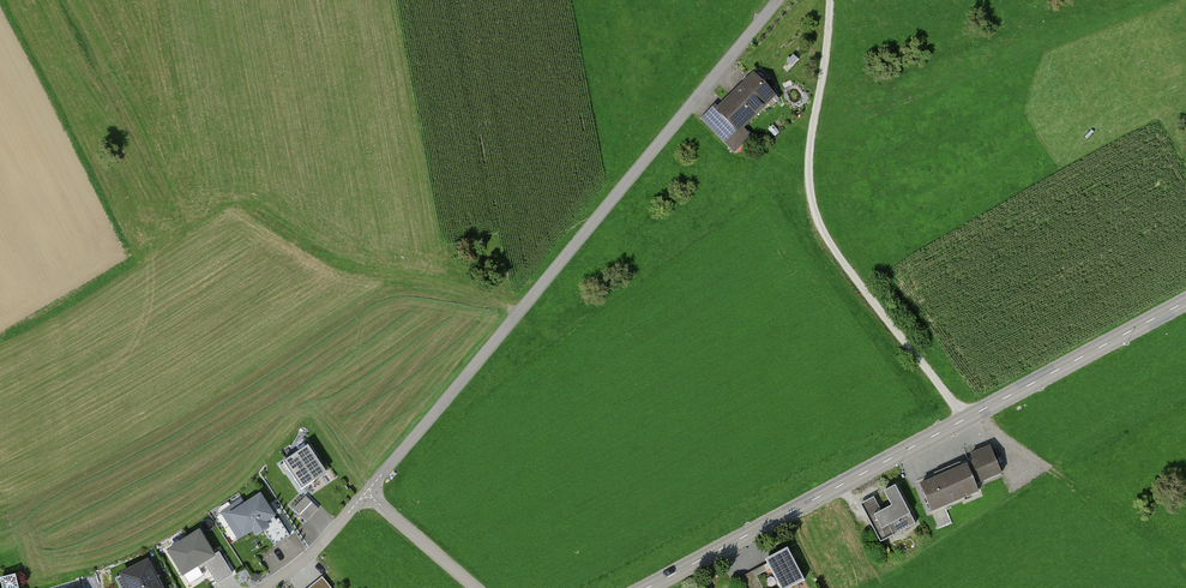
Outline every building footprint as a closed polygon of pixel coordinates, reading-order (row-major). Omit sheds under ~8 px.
[(752,71),(714,110),(738,133),(776,95),(752,71)] [(308,445),(282,462),(301,490),(327,473),(308,445)] [(998,474),(987,447),(968,455),(979,482),(998,474)] [(974,490),(963,464),(917,484),(928,510),(974,490)] [(911,522),(892,486),(858,504),(877,541),(911,522)] [(259,494),(227,516),(242,539),(275,518),(259,494)] [(305,497),(292,509),(305,523),(318,510),(305,497)] [(262,530),(273,547),(289,536),(278,520),(262,530)] [(198,532),(169,550),(183,574),(203,562),(216,583),(232,573),(219,552),(212,556),(198,532)] [(766,560),(781,587),(788,587),(804,580),(787,548),(766,560)] [(147,561),(115,577),(120,587),(161,587),(147,561)] [(754,570),(735,580),(739,587),(763,587),(754,570)] [(321,578),(309,587),(328,587),(329,587),(321,578)]
